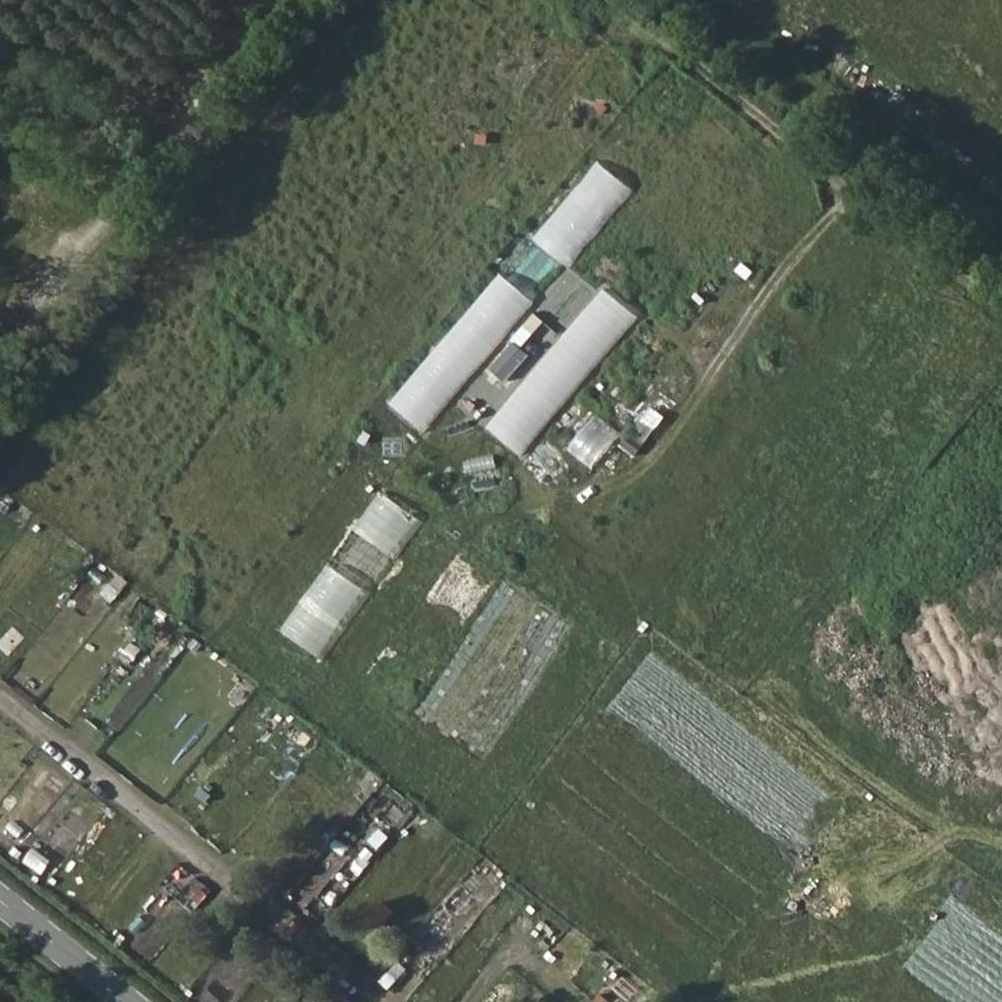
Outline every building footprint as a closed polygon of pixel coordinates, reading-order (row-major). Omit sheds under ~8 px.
[(600,156),(537,235),(574,265),(637,185),(600,156)] [(505,270),(392,401),(427,430),(540,299),(505,270)] [(532,456),(640,309),(602,281),(494,429),(532,456)] [(520,339),(497,365),(514,380),(536,354),(520,339)] [(603,468),(624,430),(595,414),(573,452),(603,468)] [(329,657),(422,518),(382,491),(289,631),(329,657)]
